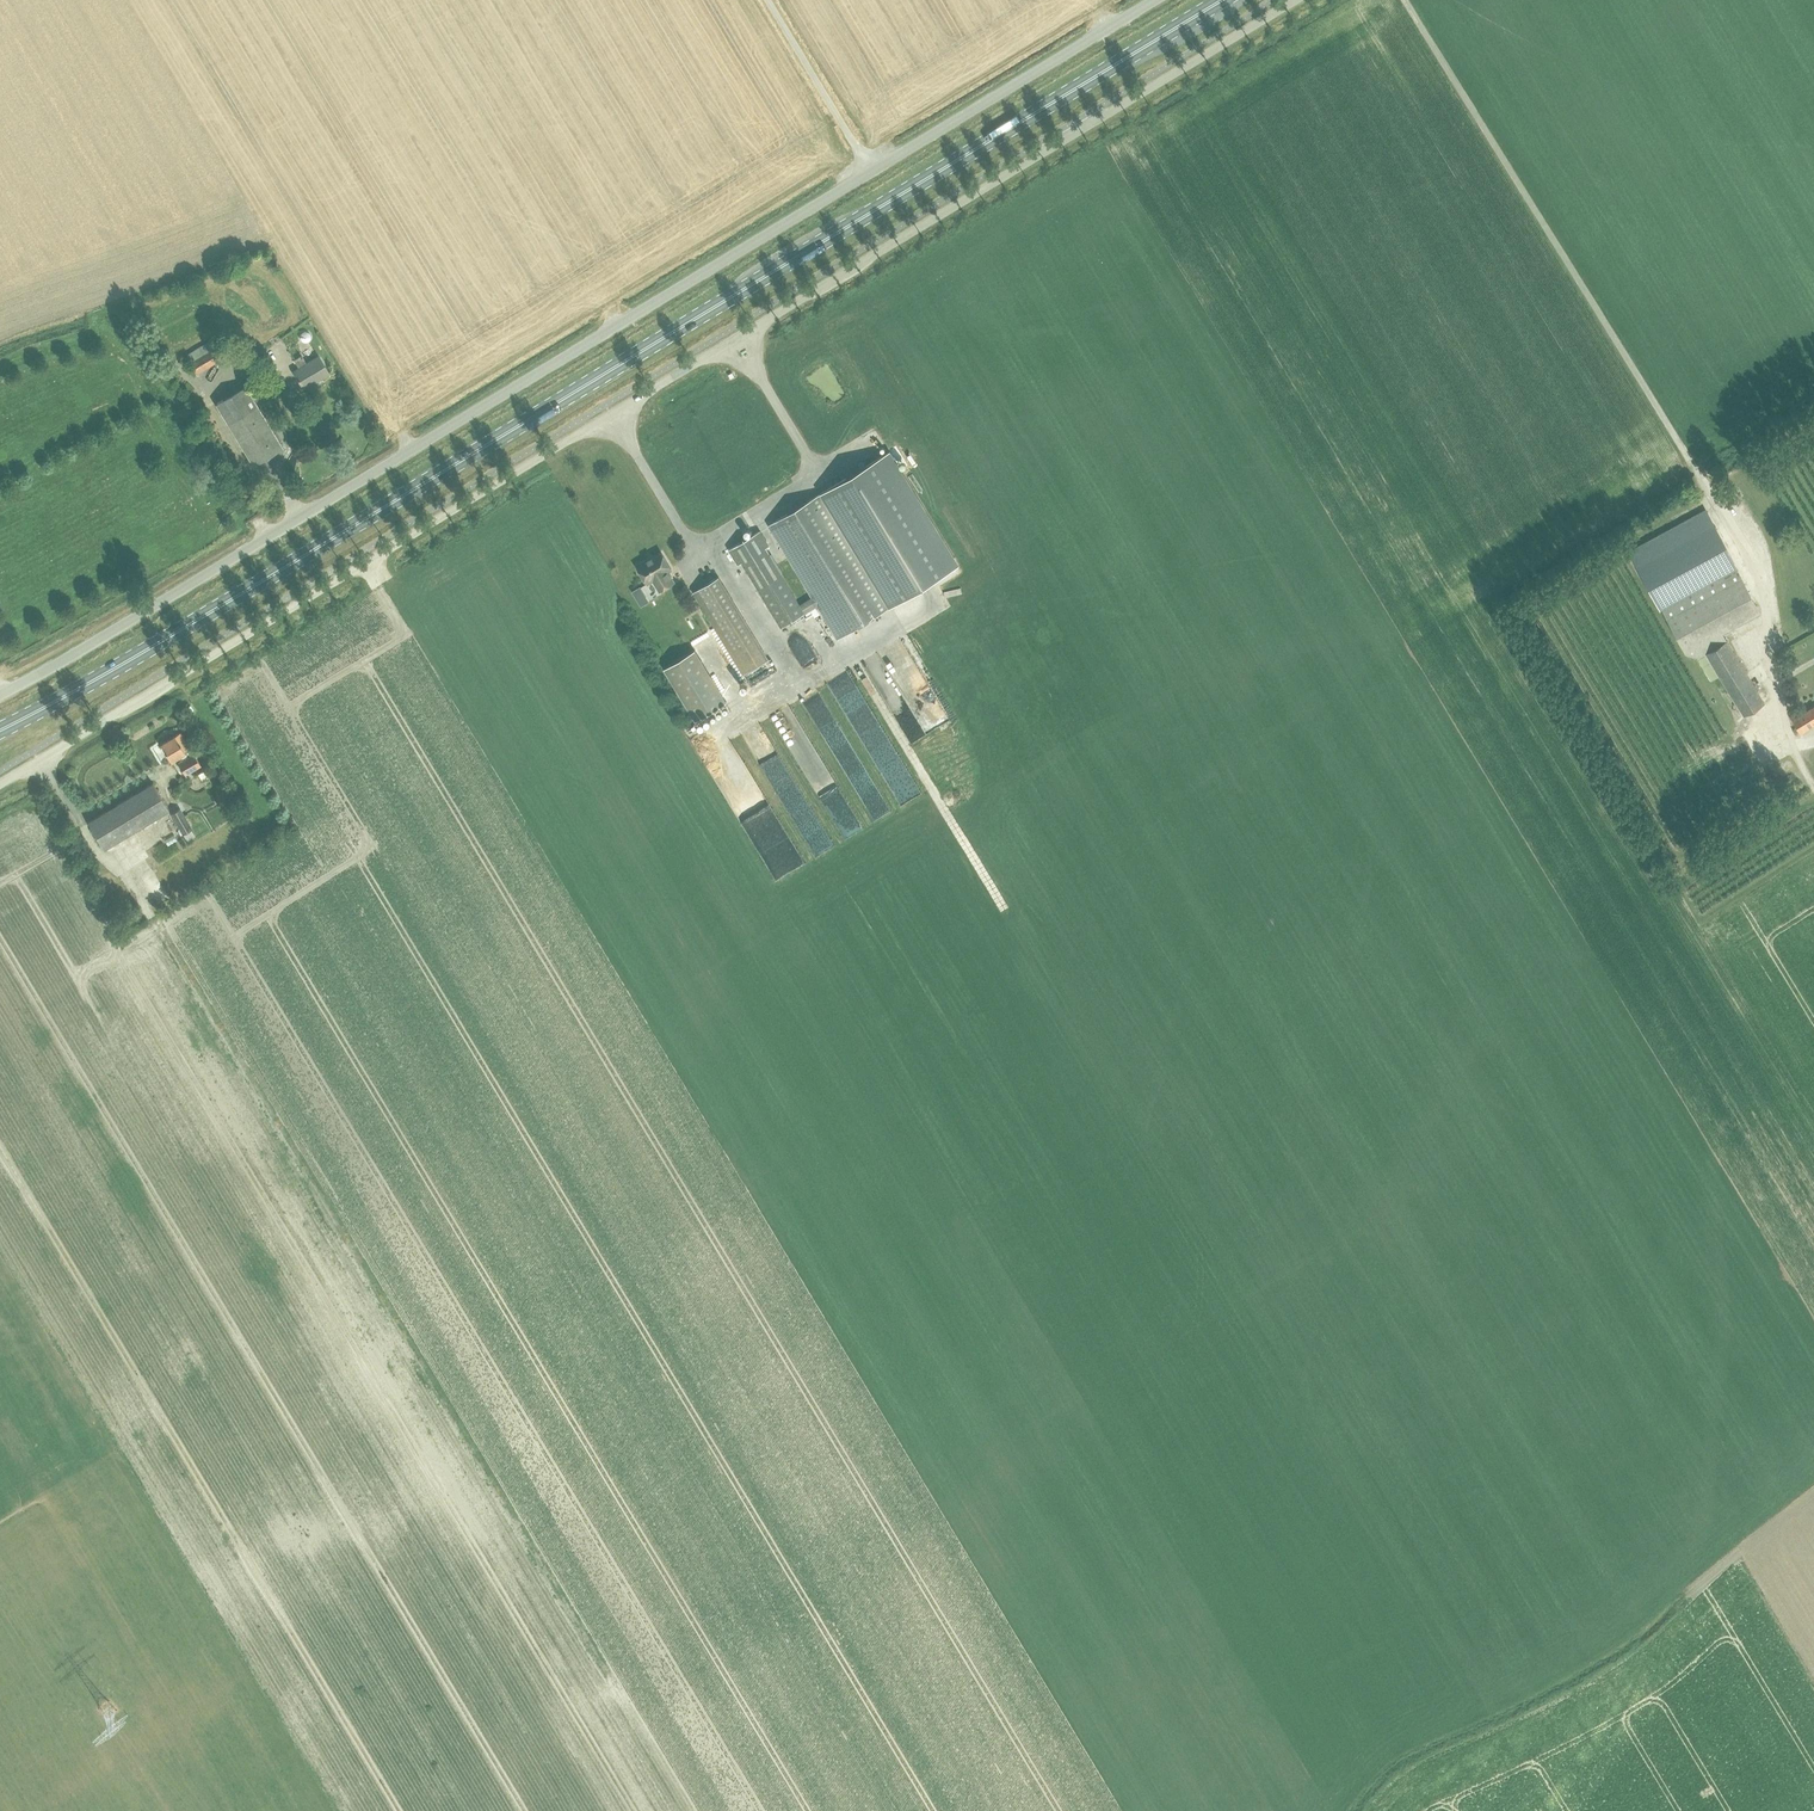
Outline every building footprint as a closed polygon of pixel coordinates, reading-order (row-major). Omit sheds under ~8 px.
[(300,334),(299,336),(299,339),(301,341),(303,342),(305,342),(308,342),(309,340),(310,337),(310,335),(308,333),(306,332),(304,331),(302,332),(300,334)] [(215,337),(186,354),(198,373),(227,356),(215,337)] [(304,389),(330,373),(320,356),(307,363),(302,355),(295,359),(300,368),(294,371),(304,389)] [(241,380),(231,387),(234,392),(244,385),(241,380)] [(254,466),(283,448),(246,387),(217,404),(254,466)] [(886,456),(822,493),(891,606),(957,566),(889,454),(886,456)] [(891,606),(822,493),(769,524),(813,597),(800,605),(765,548),(768,546),(759,531),(729,549),(739,564),(742,562),(781,627),(818,605),(838,638),(891,606)] [(1698,658),(1706,653),(1727,641),(1721,632),(1759,611),(1736,568),(1704,510),(1630,550),(1685,653),(1698,658)] [(653,580),(660,591),(674,582),(667,571),(671,569),(662,553),(652,558),(651,557),(637,566),(647,583),(653,580)] [(718,576),(693,592),(743,674),(768,659),(718,576)] [(640,588),(633,592),(641,606),(648,602),(640,588)] [(1706,653),(1698,658),(1711,680),(1719,675),(1744,716),(1765,703),(1727,641),(1706,653)] [(726,701),(695,649),(664,668),(695,720),(726,701)] [(1813,723),(1813,705),(1792,718),(1800,732),(1813,723)] [(181,732),(161,744),(172,761),(180,756),(182,760),(178,762),(186,774),(201,765),(194,753),(190,747),(181,732)] [(105,848),(169,809),(153,783),(89,822),(105,848)] [(233,787),(218,796),(221,802),(237,793),(233,787)] [(191,829),(193,828),(180,808),(171,814),(183,834),(191,829)] [(191,829),(183,834),(188,841),(196,837),(191,829)]
